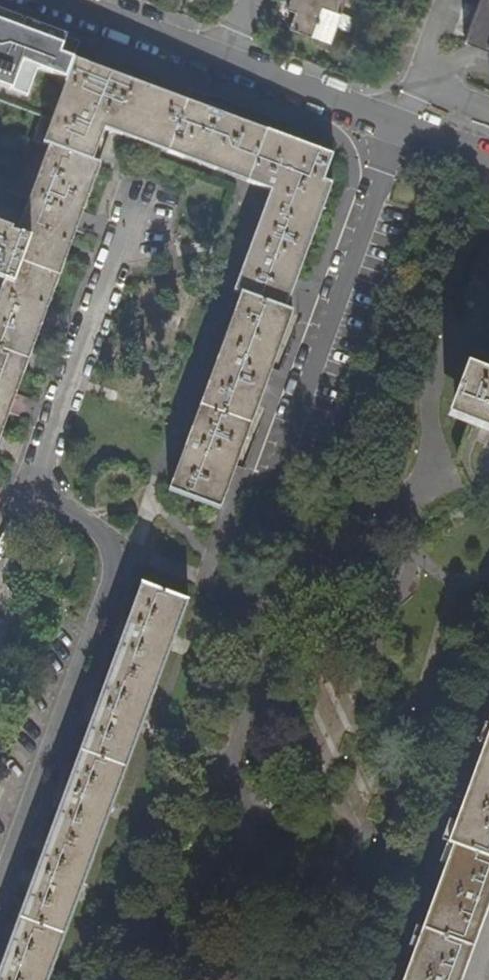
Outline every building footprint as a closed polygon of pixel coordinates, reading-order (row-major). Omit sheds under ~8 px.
[(285,8),(293,11),(286,30),(327,44),(338,13),(333,12),(337,0),(288,0),(285,8)] [(462,41),(488,50),(488,0),(476,0),(462,41)] [(0,13),(0,87),(13,91),(24,64),(69,79),(75,63),(83,43),(0,13)] [(75,63),(69,79),(44,146),(49,148),(29,200),(15,238),(9,236),(10,233),(0,229),(0,439),(13,403),(43,322),(80,220),(100,167),(94,164),(107,131),(139,143),(178,157),(274,192),(236,292),(243,295),(215,367),(169,489),(219,508),(238,458),(274,364),(294,314),(285,310),(295,284),(333,185),(324,181),(333,156),(286,139),(192,105),(157,93),(124,81),(75,63)] [(465,368),(446,417),(476,429),(466,438),(468,452),(458,463),(469,489),(484,489),(488,493),(488,377),(465,368)] [(187,601),(140,584),(125,626),(93,711),(61,798),(31,881),(1,962),(0,964),(0,979),(48,979),(187,601)] [(448,844),(453,846),(404,979),(461,979),(488,905),(488,733),(448,844)]
